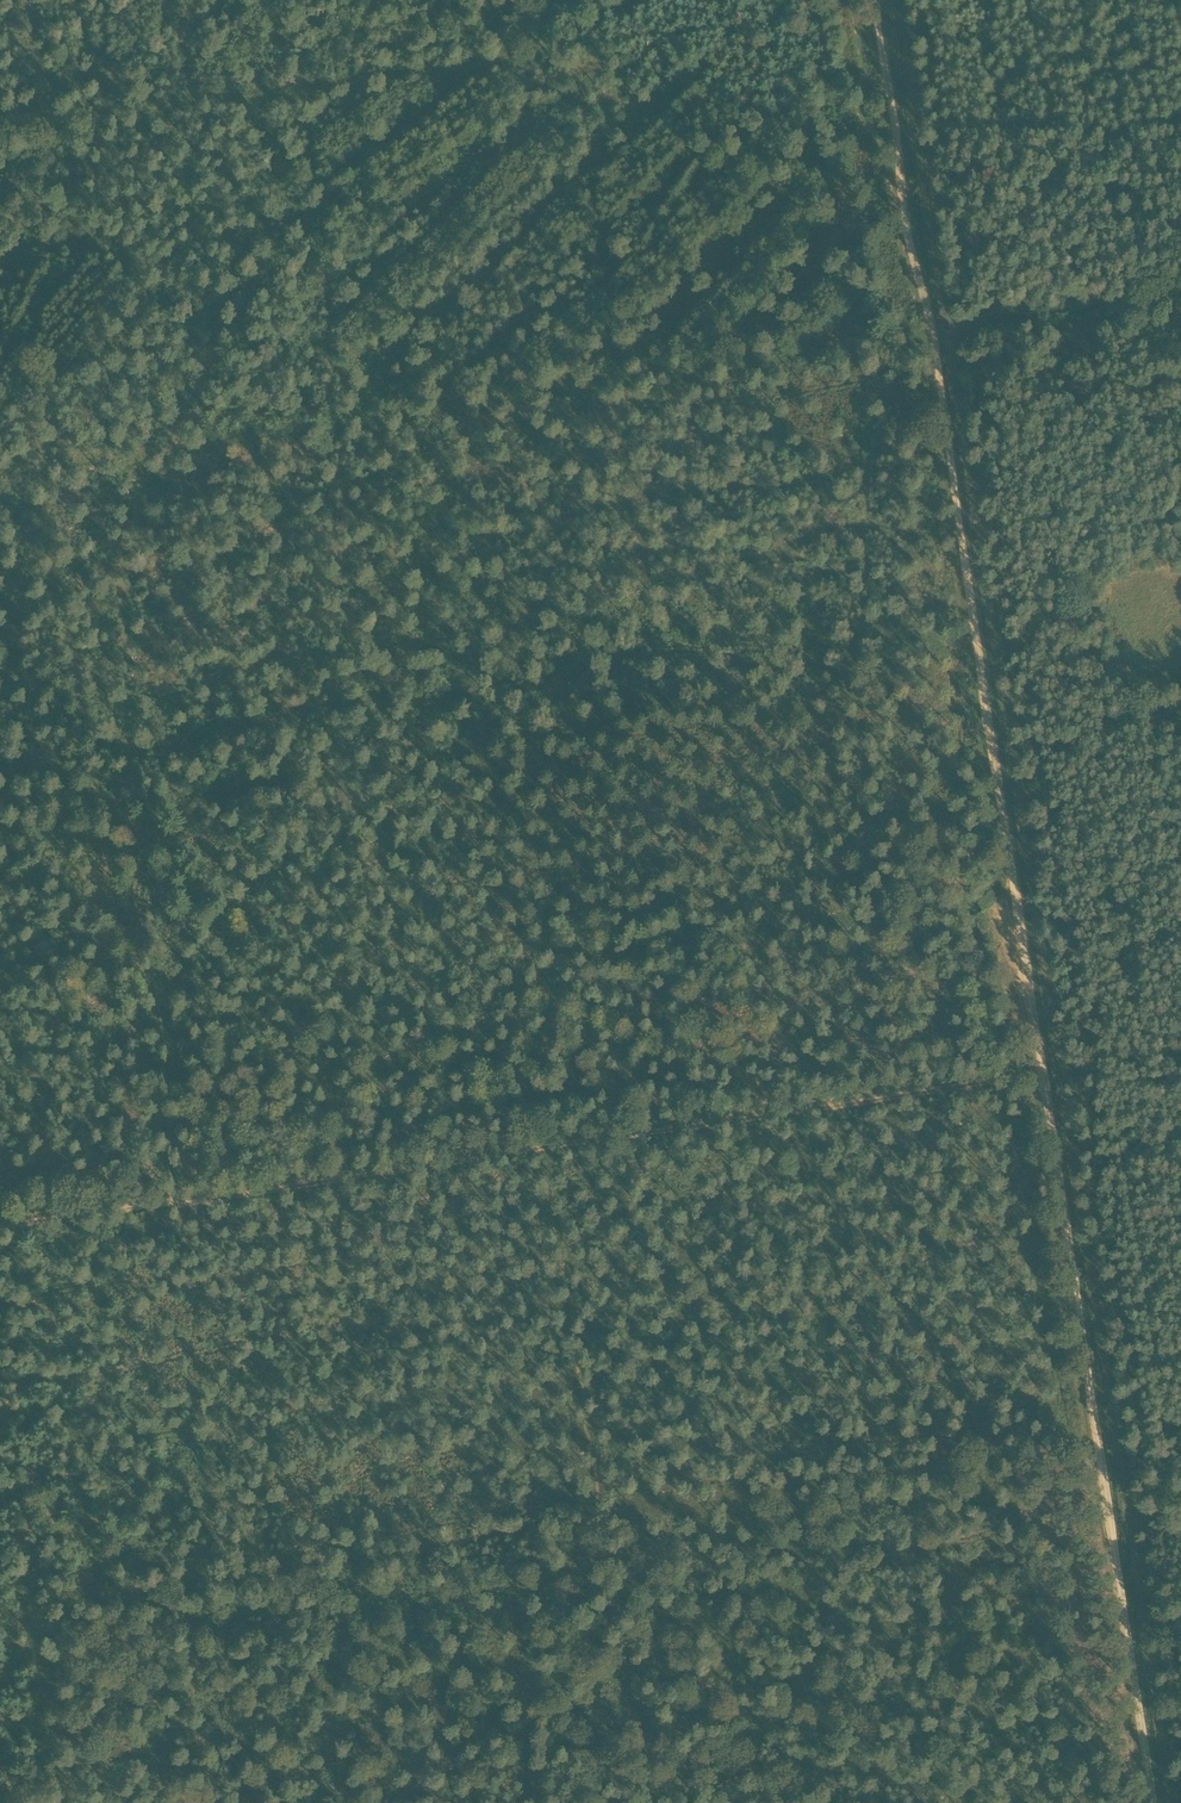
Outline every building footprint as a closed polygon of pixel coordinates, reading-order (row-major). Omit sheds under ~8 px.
[(55,1509),(46,1510),(48,1519),(57,1517),(55,1509)]
